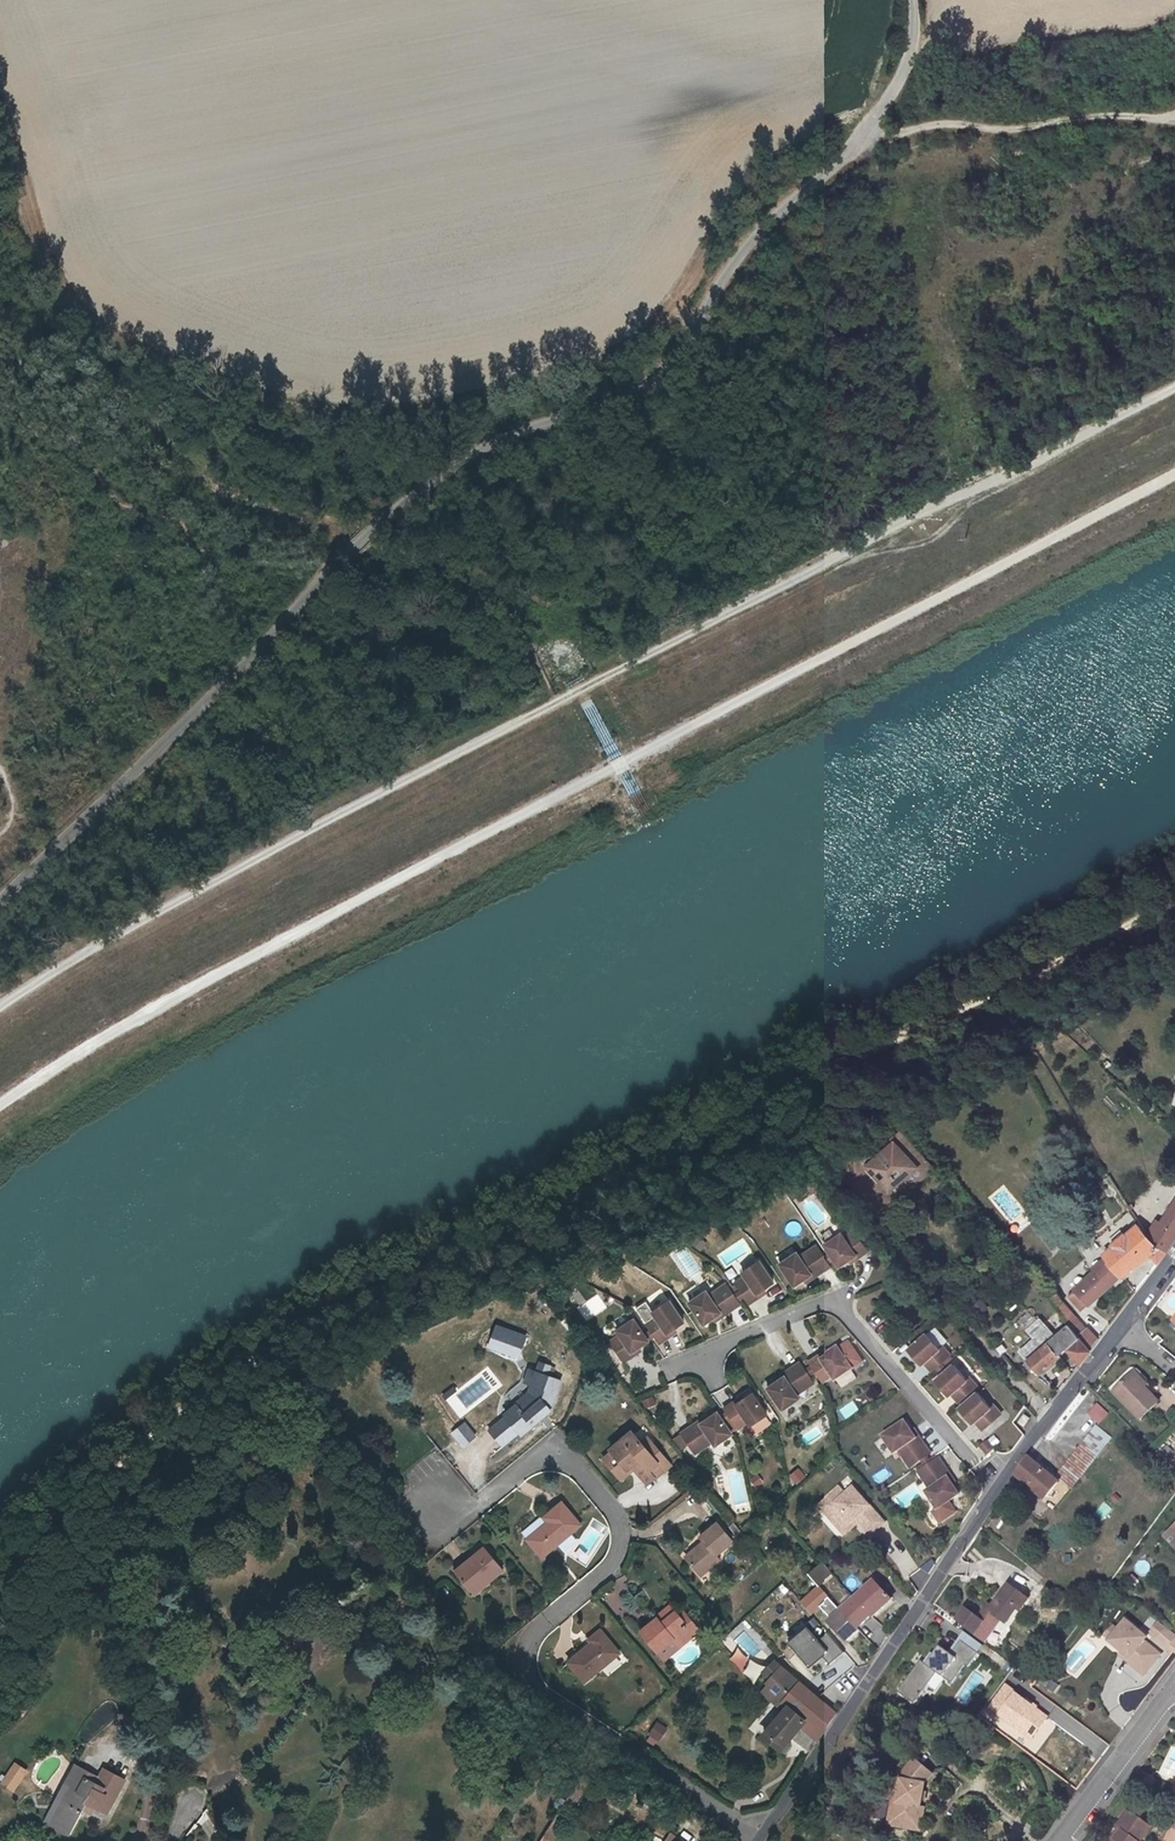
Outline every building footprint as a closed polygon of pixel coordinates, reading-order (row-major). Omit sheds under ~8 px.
[(898,1143),(907,1154),(915,1147),(906,1136),(898,1143)] [(896,1141),(872,1162),(894,1187),(904,1178),(912,1187),(933,1168),(915,1147),(907,1154),(898,1143),(896,1141)] [(894,1187),(872,1162),(869,1165),(890,1190),(894,1187)] [(1173,1241),(1174,1238),(1174,1201),(1161,1222),(1163,1223),(1157,1233),(1150,1228),(1146,1234),(1156,1246),(1157,1245),(1166,1251),(1173,1241)] [(1163,1223),(1161,1222),(1156,1218),(1150,1228),(1157,1233),(1163,1223)] [(1082,1311),(1123,1276),(1149,1255),(1157,1263),(1166,1251),(1157,1245),(1156,1246),(1146,1234),(1139,1223),(1136,1226),(1135,1225),(1125,1234),(1124,1233),(1112,1244),(1114,1246),(1104,1253),(1107,1257),(1094,1268),(1095,1271),(1068,1295),(1082,1311)] [(793,1256),(776,1267),(790,1289),(800,1283),(814,1273),(816,1276),(826,1270),(824,1266),(830,1262),(835,1269),(852,1258),(854,1261),(864,1255),(851,1234),(841,1240),(838,1236),(821,1247),(827,1256),(820,1260),(813,1249),(803,1255),(804,1257),(796,1262),(795,1260),(793,1256)] [(692,1235),(690,1245),(702,1248),(704,1238),(692,1235)] [(701,1293),(684,1304),(698,1326),(708,1319),(723,1310),(725,1313),(735,1306),(733,1302),(739,1298),(744,1306),(754,1299),(752,1296),(769,1286),(755,1264),(738,1275),(740,1279),(731,1285),(736,1292),(729,1297),(722,1285),(712,1292),(713,1294),(705,1299),(704,1297),(701,1293)] [(800,1283),(801,1286),(816,1276),(814,1273),(800,1283)] [(606,1307),(596,1290),(583,1298),(575,1285),(568,1290),(587,1319),(606,1307)] [(1050,1296),(1057,1306),(1063,1302),(1057,1292),(1050,1296)] [(1161,1310),(1171,1315),(1174,1308),(1174,1298),(1168,1295),(1161,1310)] [(662,1334),(679,1323),(665,1301),(647,1312),(650,1316),(640,1323),(645,1330),(638,1335),(629,1319),(611,1330),(614,1334),(604,1340),(618,1361),(628,1355),(626,1352),(643,1341),(642,1340),(649,1336),(654,1343),(664,1337),(662,1334)] [(1057,1306),(1060,1311),(1063,1314),(1069,1324),(1078,1336),(1087,1327),(1078,1318),(1077,1317),(1063,1302),(1057,1306)] [(708,1319),(710,1322),(725,1313),(723,1310),(708,1319)] [(1030,1311),(1020,1320),(1020,1322),(1031,1312),(1030,1311)] [(1056,1335),(1041,1318),(1040,1319),(1035,1315),(1035,1316),(1031,1312),(1020,1322),(1024,1325),(1026,1324),(1029,1328),(1028,1329),(1035,1337),(1020,1350),(1028,1359),(1024,1363),(1030,1370),(1032,1368),(1040,1378),(1043,1376),(1040,1372),(1060,1355),(1068,1348),(1080,1363),(1090,1350),(1078,1336),(1069,1324),(1056,1335)] [(504,1316),(498,1324),(522,1342),(528,1334),(504,1316)] [(940,1345),(946,1340),(934,1327),(929,1331),(940,1345)] [(1087,1327),(1078,1336),(1090,1350),(1099,1339),(1087,1327)] [(940,1347),(927,1332),(908,1347),(922,1363),(924,1361),(931,1370),(936,1366),(942,1373),(935,1378),(949,1394),(951,1392),(958,1401),(962,1398),(965,1402),(960,1406),(973,1422),(975,1420),(982,1429),(1002,1412),(993,1404),(990,1406),(977,1391),(970,1397),(967,1394),(977,1385),(970,1376),(967,1378),(953,1363),(947,1369),(941,1362),(951,1354),(943,1344),(940,1347)] [(777,1382),(767,1388),(781,1410),(798,1398),(795,1394),(794,1392),(802,1388),(803,1389),(813,1383),(808,1375),(815,1370),(822,1382),(832,1375),(834,1379),(851,1368),(837,1346),(820,1357),(818,1354),(808,1361),(811,1365),(804,1369),(799,1362),(789,1369),(791,1372),(777,1382)] [(1063,1359),(1060,1355),(1040,1372),(1043,1376),(1063,1359)] [(536,1368),(549,1371),(551,1364),(537,1361),(536,1368)] [(512,1406),(501,1415),(502,1416),(499,1419),(510,1434),(514,1430),(518,1435),(530,1425),(529,1424),(536,1417),(537,1419),(547,1410),(546,1408),(552,1393),(554,1393),(558,1381),(526,1369),(521,1382),(528,1385),(525,1393),(511,1405),(512,1406)] [(791,1372),(789,1369),(774,1378),(777,1382),(791,1372)] [(1148,1383),(1135,1370),(1132,1373),(1145,1386),(1148,1383)] [(1115,1391),(1141,1418),(1159,1401),(1145,1386),(1132,1373),(1115,1391)] [(749,1426),(766,1414),(752,1393),(735,1404),(733,1401),(723,1408),(726,1411),(719,1416),(716,1412),(706,1419),(692,1429),(690,1426),(680,1432),(694,1453),(704,1446),(703,1444),(710,1440),(711,1442),(714,1445),(731,1434),(723,1421),(729,1417),(737,1428),(747,1422),(749,1426)] [(643,1409),(656,1404),(653,1395),(639,1400),(643,1409)] [(1097,1402),(1086,1413),(1098,1424),(1108,1413),(1097,1402)] [(1030,1418),(1025,1414),(1018,1422),(1023,1426),(1030,1418)] [(706,1419),(704,1416),(690,1426),(692,1429),(706,1419)] [(904,1421),(883,1436),(894,1453),(898,1450),(900,1449),(905,1456),(903,1457),(910,1467),(922,1459),(926,1466),(919,1471),(925,1481),(927,1480),(932,1487),(930,1488),(926,1491),(938,1508),(960,1493),(952,1484),(943,1469),(946,1467),(939,1457),(931,1462),(927,1456),(931,1453),(924,1443),(921,1445),(911,1431),(904,1421)] [(1060,1471),(1069,1479),(1075,1483),(1115,1433),(1101,1422),(1060,1471)] [(921,1445),(924,1443),(914,1429),(911,1431),(921,1445)] [(642,1480),(649,1473),(652,1476),(667,1464),(648,1442),(642,1447),(638,1442),(630,1433),(622,1440),(621,1438),(607,1449),(609,1451),(612,1454),(603,1461),(618,1478),(626,1471),(624,1468),(629,1464),(631,1467),(642,1480)] [(648,1442),(644,1436),(638,1442),(642,1447),(648,1442)] [(987,1440),(980,1445),(988,1455),(995,1449),(987,1440)] [(612,1454),(609,1451),(601,1458),(603,1461),(612,1454)] [(1046,1498),(1060,1480),(1030,1455),(1017,1474),(1046,1498)] [(800,1467),(789,1475),(796,1484),(806,1476),(800,1467)] [(952,1484),(956,1482),(946,1467),(943,1469),(952,1484)] [(838,1484),(812,1507),(840,1539),(857,1524),(868,1537),(885,1522),(852,1483),(843,1490),(838,1484)] [(1012,1503),(1002,1496),(997,1504),(1006,1510),(1012,1503)] [(538,1554),(577,1522),(558,1500),(541,1515),(545,1519),(524,1537),(538,1554)] [(1100,1519),(1112,1512),(1106,1504),(1095,1511),(1100,1519)] [(700,1541),(683,1557),(699,1574),(717,1558),(713,1553),(730,1539),(715,1521),(697,1537),(700,1541)] [(1172,1528),(1166,1534),(1174,1543),(1174,1531),(1172,1528)] [(472,1549),(450,1568),(471,1593),(500,1568),(482,1546),(475,1552),(472,1549)] [(855,1575),(868,1563),(858,1552),(845,1564),(855,1575)] [(874,1579),(841,1609),(829,1621),(847,1640),(859,1630),(857,1628),(871,1615),(872,1616),(892,1598),(874,1579)] [(831,1597),(820,1585),(801,1601),(812,1614),(831,1597)] [(1010,1585),(986,1620),(995,1625),(1003,1614),(1010,1619),(1018,1607),(1021,1609),(1029,1598),(1010,1585)] [(959,1620),(977,1633),(985,1620),(986,1620),(994,1608),(989,1604),(981,1617),(968,1607),(959,1620)] [(656,1618),(661,1623),(664,1620),(662,1618),(673,1609),(670,1606),(656,1618)] [(687,1626),(677,1615),(673,1609),(662,1618),(664,1620),(661,1623),(656,1618),(640,1632),(656,1651),(672,1638),(679,1646),(692,1635),(685,1627),(687,1626)] [(692,1635),(698,1630),(682,1611),(677,1615),(687,1626),(685,1627),(692,1635)] [(1148,1635),(1128,1618),(1120,1629),(1112,1638),(1111,1639),(1124,1649),(1131,1655),(1128,1658),(1144,1671),(1161,1651),(1145,1638),(1148,1635)] [(1115,1625),(1108,1634),(1112,1638),(1120,1629),(1115,1625)] [(1157,1636),(1166,1644),(1174,1633),(1174,1631),(1166,1625),(1157,1636)] [(810,1670),(818,1664),(831,1681),(853,1664),(827,1632),(816,1640),(805,1626),(787,1640),(810,1670)] [(618,1653),(599,1631),(588,1641),(589,1643),(567,1663),(583,1683),(618,1653)] [(949,1651),(937,1643),(924,1663),(918,1659),(897,1692),(916,1704),(924,1693),(931,1698),(943,1680),(953,1686),(981,1643),(962,1631),(949,1651)] [(729,1660),(743,1669),(750,1657),(736,1648),(729,1660)] [(1124,1649),(1122,1652),(1128,1658),(1131,1655),(1124,1649)] [(742,1673),(756,1681),(764,1666),(750,1658),(742,1673)] [(775,1677),(784,1667),(782,1665),(773,1676),(775,1677)] [(784,1708),(764,1732),(782,1747),(799,1727),(808,1735),(802,1743),(811,1750),(837,1712),(784,1667),(775,1677),(791,1690),(783,1700),(788,1704),(784,1708)] [(784,1708),(788,1704),(783,1700),(791,1690),(775,1677),(772,1679),(771,1678),(762,1689),(784,1708)] [(1049,1679),(1045,1689),(1055,1693),(1059,1683),(1049,1679)] [(1033,1740),(1050,1715),(1004,1683),(986,1708),(1033,1740)] [(829,1703),(839,1696),(831,1686),(822,1693),(829,1703)] [(142,1727),(152,1724),(148,1712),(139,1715),(142,1727)] [(648,1736),(661,1742),(668,1727),(655,1721),(648,1736)] [(933,1772),(916,1757),(903,1773),(902,1778),(897,1801),(893,1800),(890,1817),(916,1822),(919,1806),(921,1806),(923,1798),(921,1798),(922,1791),(924,1791),(926,1780),(933,1772)] [(22,1768),(12,1762),(0,1782),(11,1788),(22,1768)] [(72,1763),(55,1798),(61,1801),(75,1772),(78,1765),(72,1763)] [(75,1772),(61,1801),(50,1823),(70,1832),(86,1799),(106,1809),(123,1776),(101,1765),(96,1774),(99,1776),(104,1778),(100,1784),(93,1781),(75,1772)] [(99,1776),(96,1774),(78,1765),(75,1772),(93,1781),(100,1784),(104,1778),(99,1776)] [(1141,1778),(1147,1769),(1142,1765),(1136,1774),(1141,1778)] [(902,1778),(898,1777),(893,1800),(897,1801),(902,1778)] [(567,1799),(577,1804),(587,1784),(577,1779),(567,1799)] [(1119,1834),(1116,1832),(1109,1840),(1141,1840),(1143,1838),(1155,1823),(1132,1805),(1120,1821),(1123,1823),(1126,1825),(1119,1834)] [(916,1822),(890,1817),(888,1823),(920,1829),(925,1807),(921,1806),(919,1806),(916,1822)] [(565,1819),(555,1813),(539,1840),(552,1840),(565,1819)] [(1123,1823),(1116,1832),(1119,1834),(1126,1825),(1123,1823)] [(1174,1835),(1174,1829),(1168,1826),(1163,1840),(1173,1840),(1174,1835)]
